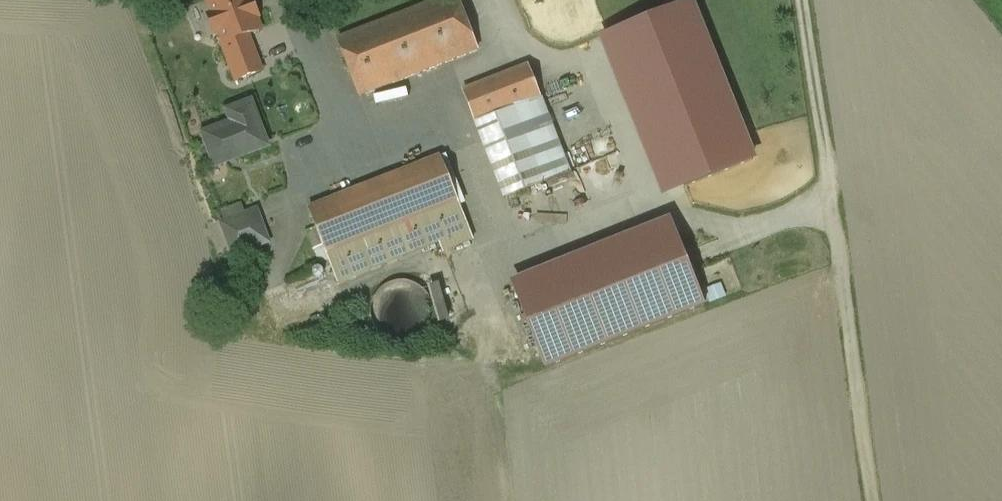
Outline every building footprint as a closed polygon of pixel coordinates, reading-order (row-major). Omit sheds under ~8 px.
[(208,3),(214,17),(210,18),(215,32),(219,31),(224,44),(248,35),(262,30),(256,17),(258,16),(253,2),(251,3),(250,0),(215,0),(208,3)] [(338,40),(360,97),(478,51),(458,0),(441,0),(338,40)] [(753,162),(690,3),(621,30),(600,39),(663,198),(684,190),(753,162)] [(262,72),(248,35),(224,44),(222,45),(236,82),(262,72)] [(552,94),(539,63),(528,67),(541,98),(552,94)] [(528,66),(464,92),(476,125),(477,124),(541,99),(541,98),(528,67),(528,66)] [(541,99),(477,124),(506,198),(570,173),(541,99)] [(251,104),(229,113),(233,124),(204,135),(216,166),(267,147),(252,106),(251,104)] [(441,158),(309,210),(317,229),(323,246),(327,256),(459,204),(441,158)] [(459,204),(327,256),(338,283),(440,243),(444,252),(473,240),(459,204)] [(245,216),(241,206),(222,213),(226,223),(222,225),(234,255),(268,242),(257,212),(245,216)] [(512,283),(519,300),(678,237),(671,220),(512,283)] [(317,229),(308,233),(314,249),(323,246),(317,229)] [(678,237),(519,300),(546,368),(705,305),(678,237)] [(401,282),(396,283),(392,284),(387,286),(383,288),(380,292),(376,297),(374,301),(372,305),(372,308),(371,311),(371,314),(372,318),(372,321),(373,324),(374,326),(376,330),(379,334),(383,337),(386,339),(389,341),(393,343),(398,344),(404,344),(410,343),(414,342),(418,340),(421,338),(423,336),(426,333),(429,329),(431,325),(432,321),(433,317),(434,312),(433,307),(431,302),(430,299),(428,296),(425,292),(421,288),(417,286),(414,284),(411,283),(406,282),(401,282)] [(446,283),(435,286),(446,326),(457,323),(446,283)]
